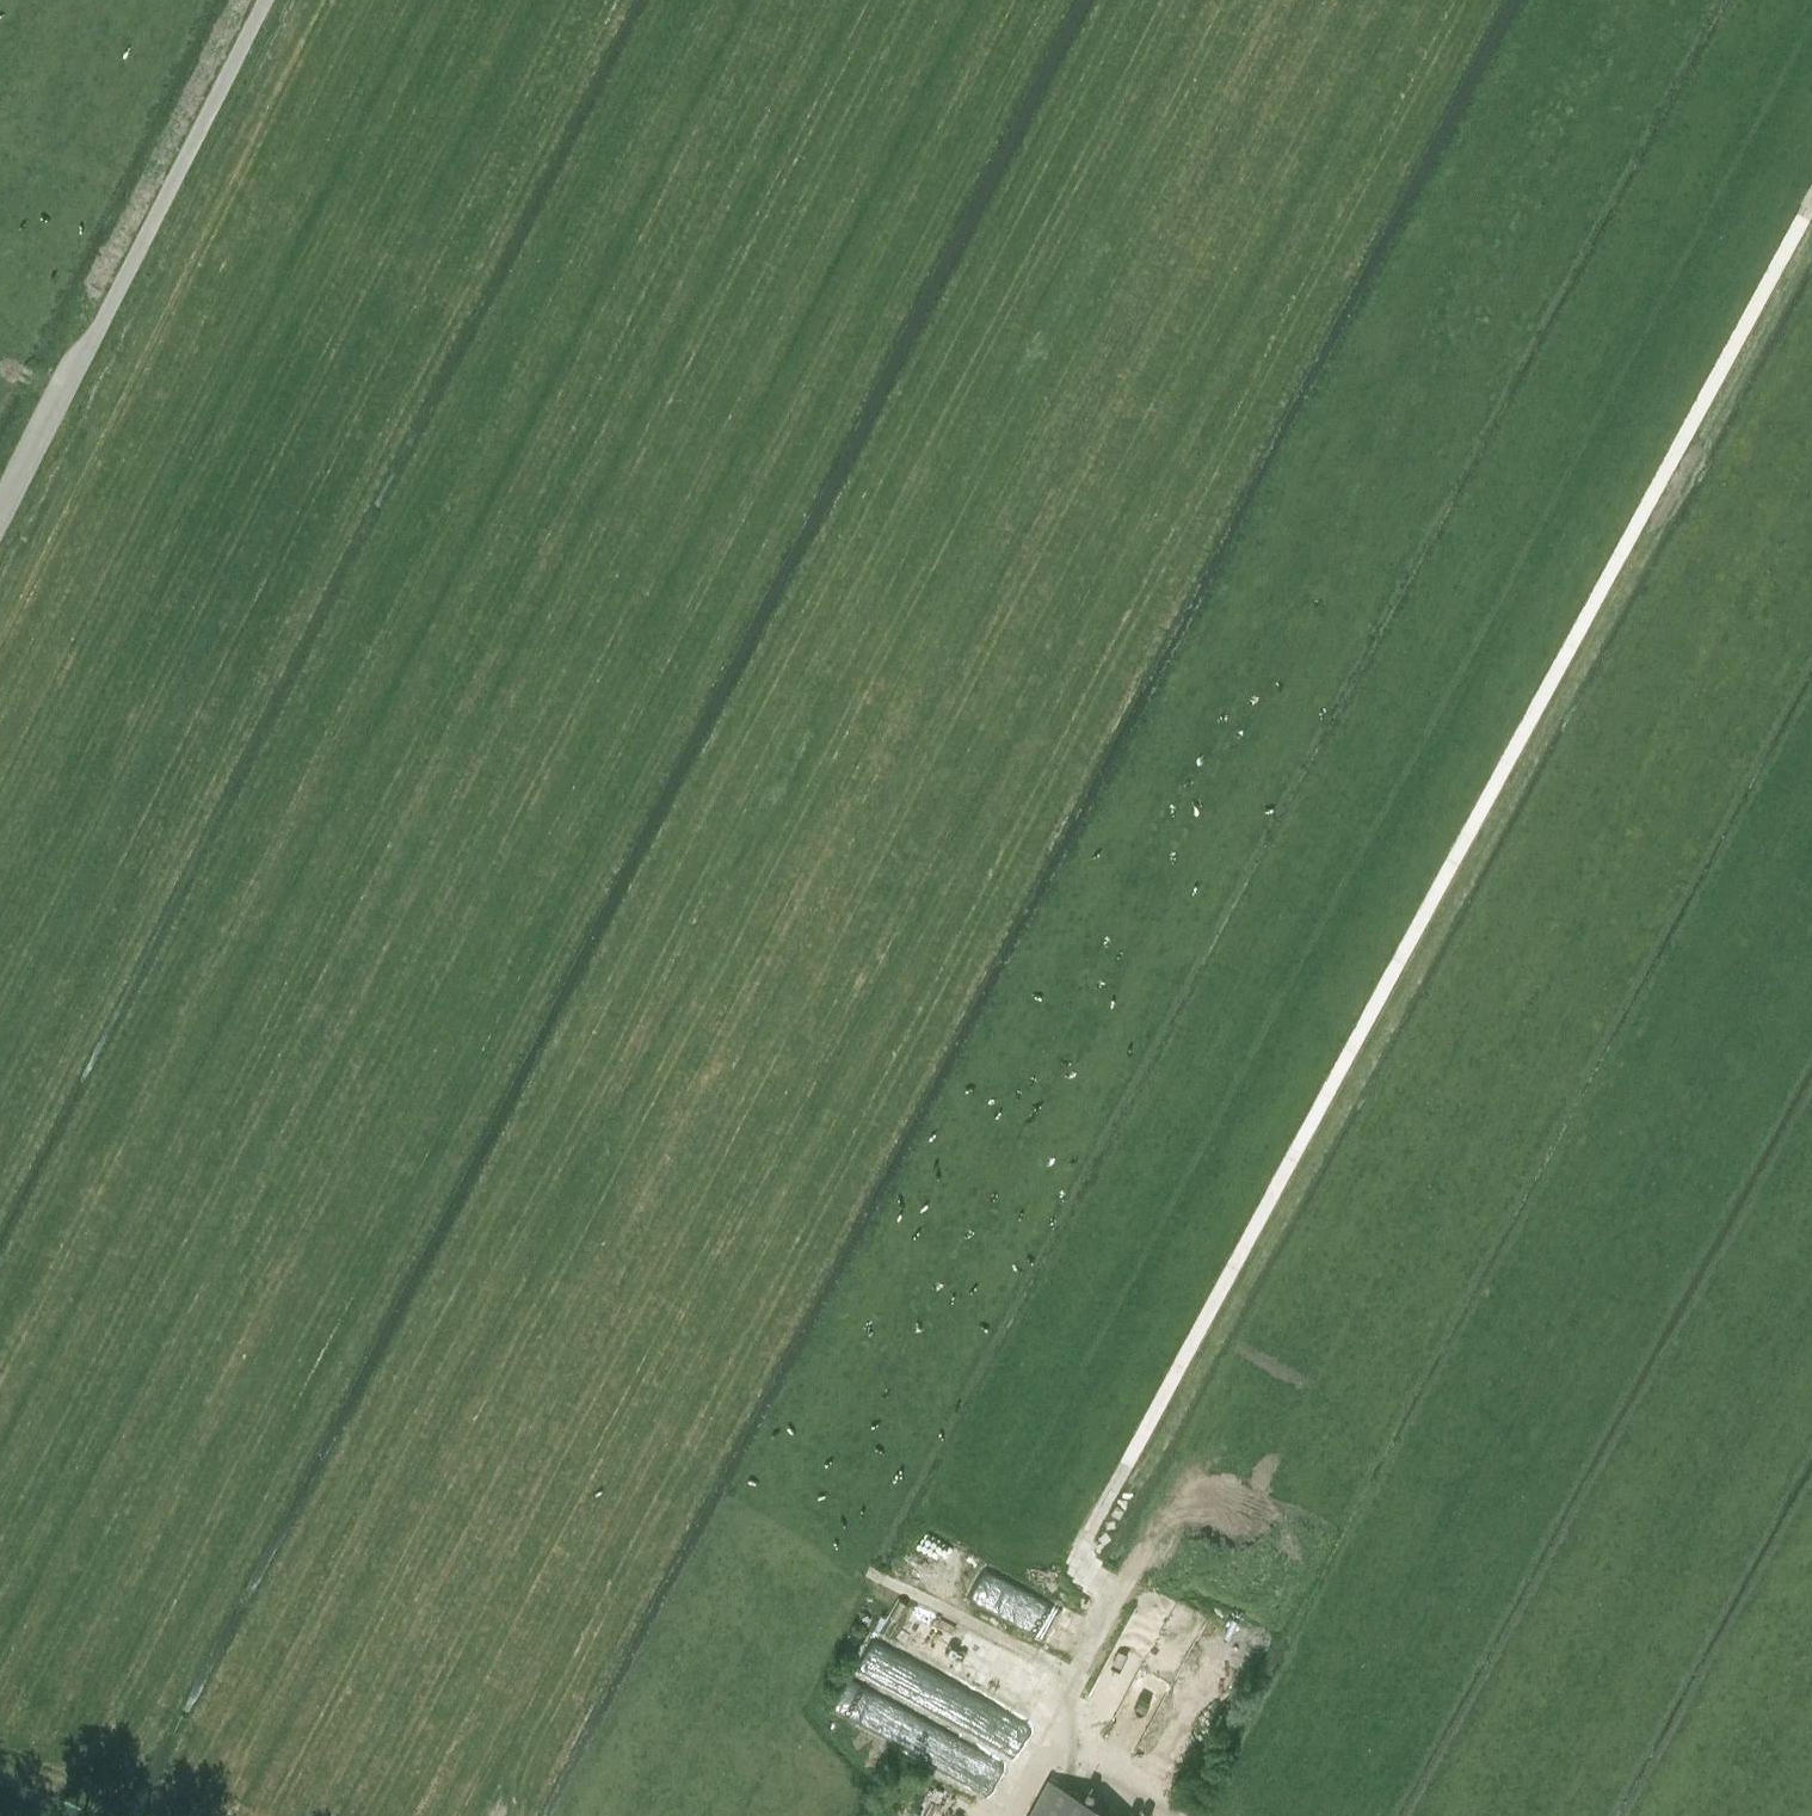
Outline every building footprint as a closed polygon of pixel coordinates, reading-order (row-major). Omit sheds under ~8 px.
[(1085,1714),(1115,1727),(1157,1628),(1126,1615),(1085,1714)] [(897,1653),(881,1687),(963,1727),(980,1694),(897,1653)] [(974,1779),(987,1750),(868,1694),(854,1723),(974,1779)] [(1030,1815),(1120,1815),(1051,1779),(1030,1815)]
